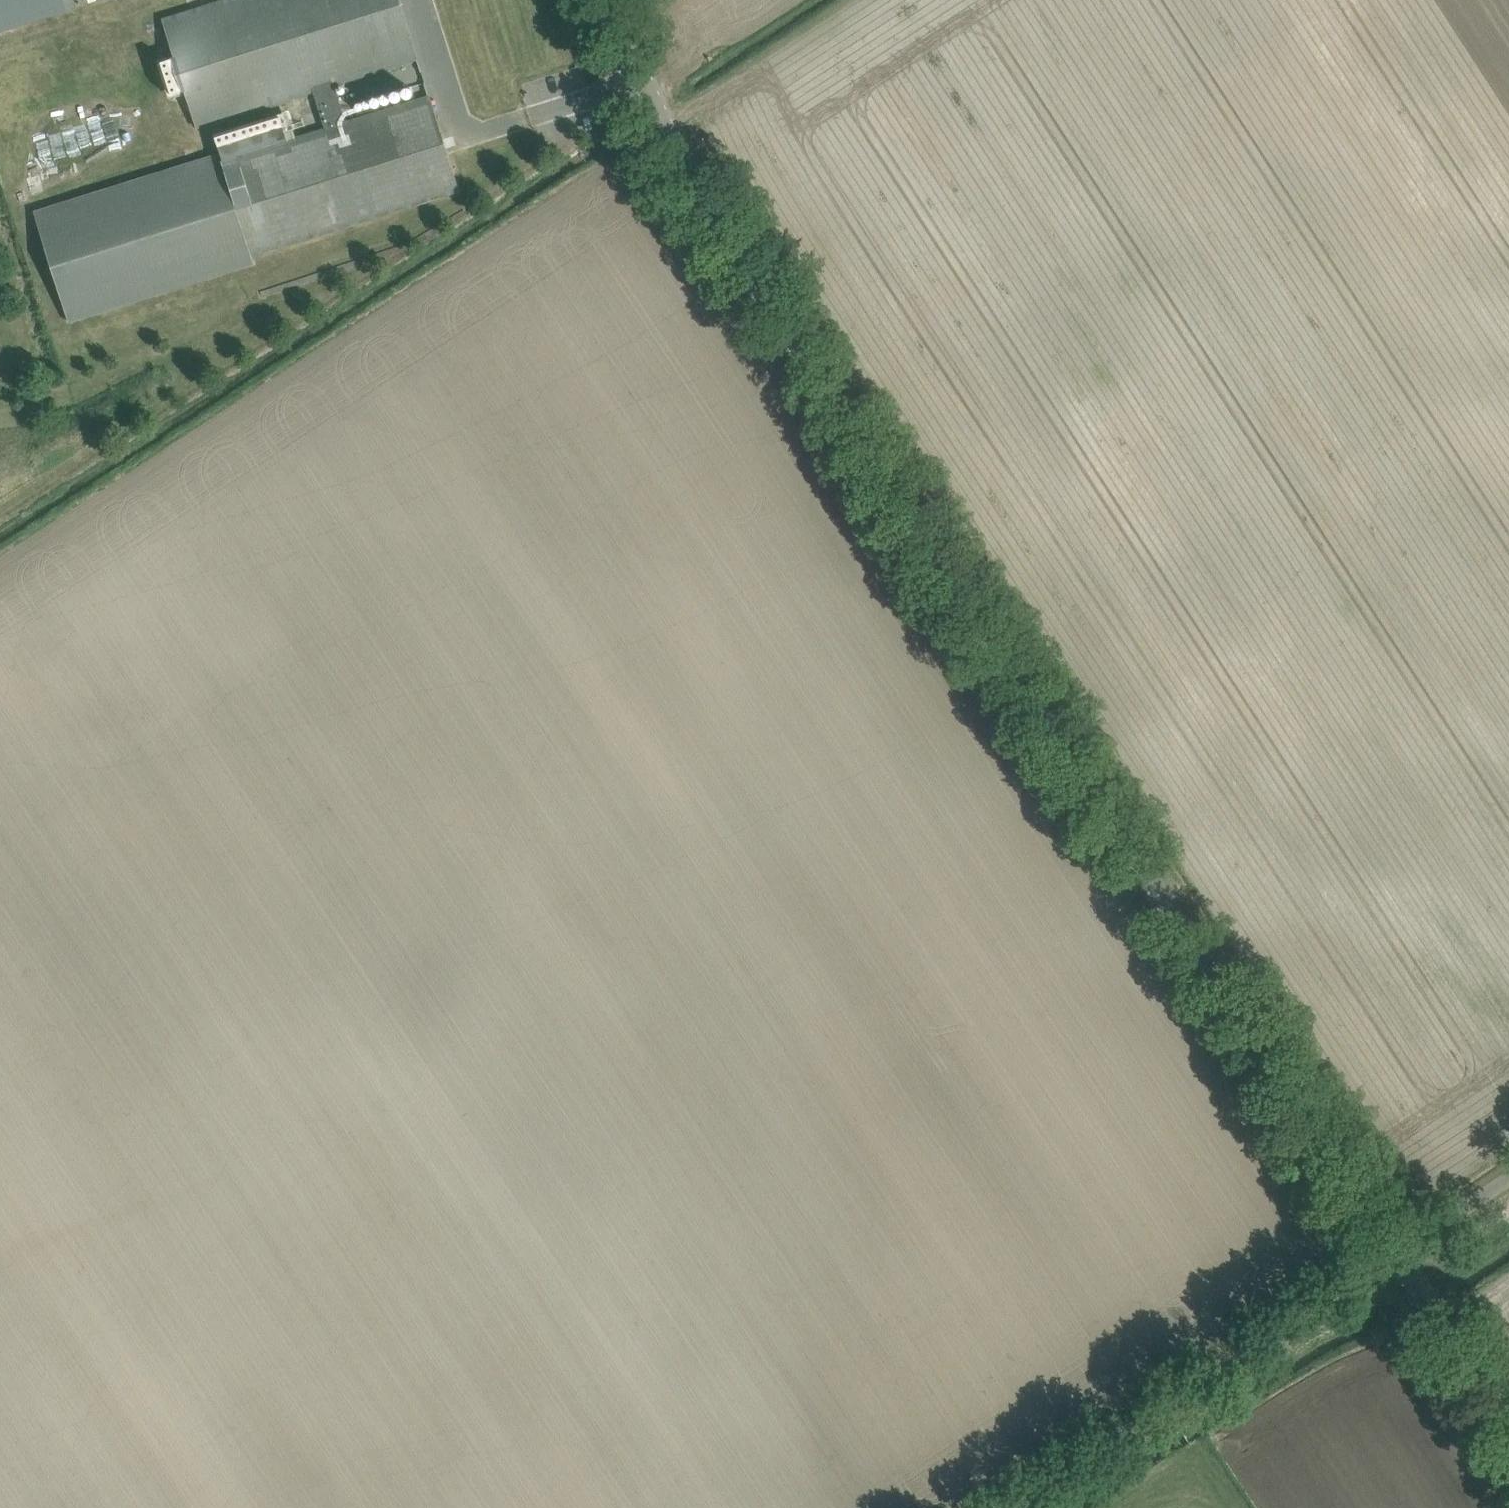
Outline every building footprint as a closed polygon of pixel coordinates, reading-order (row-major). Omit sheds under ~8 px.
[(69,9),(67,0),(0,0),(0,31),(69,9)] [(69,9),(99,0),(67,0),(69,9)] [(162,16),(196,124),(315,87),(327,128),(242,155),(238,145),(216,151),(217,153),(253,255),(459,190),(430,96),(346,122),(334,84),(418,58),(400,0),(214,0),(162,16)] [(217,153),(34,210),(69,321),(255,263),(253,255),(217,153)]
